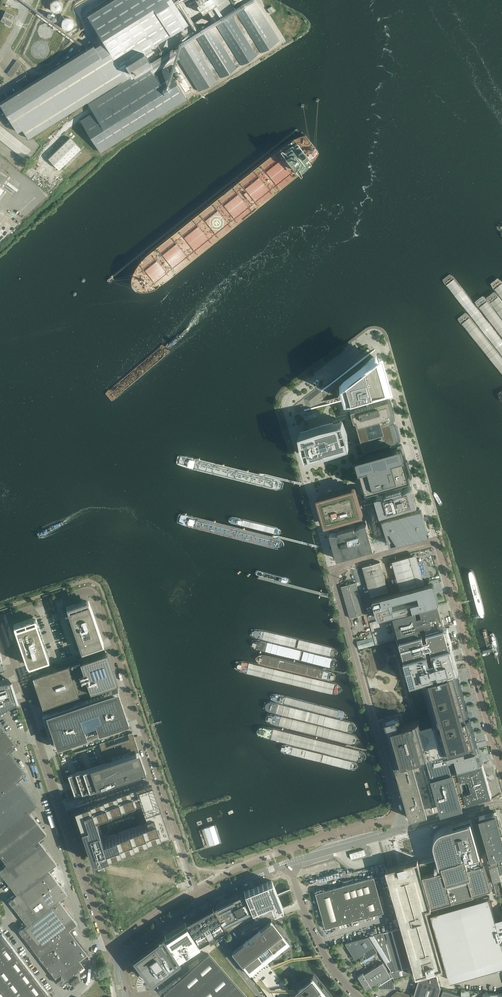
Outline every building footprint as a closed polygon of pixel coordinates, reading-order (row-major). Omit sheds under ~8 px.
[(81,120),(100,151),(185,98),(171,76),(174,66),(203,112),(206,111),(176,62),(176,61),(179,59),(198,91),(278,41),(254,2),(237,12),(236,11),(235,7),(233,5),(237,2),(240,1),(241,0),(194,0),(196,3),(199,8),(202,13),(207,10),(214,20),(203,27),(200,29),(198,30),(197,27),(196,28),(180,1),(181,0),(173,0),(111,0),(87,15),(104,41),(95,46),(93,44),(88,47),(85,49),(32,82),(22,89),(0,102),(0,103),(18,132),(22,129),(28,138),(32,136),(33,135),(63,117),(87,102),(94,113),(81,120)] [(61,2),(60,1),(59,0),(58,0),(55,0),(54,1),(53,1),(52,2),(51,3),(51,4),(51,5),(50,5),(50,6),(50,7),(51,7),(51,8),(51,9),(52,10),(53,11),(54,11),(54,12),(55,12),(56,12),(57,12),(58,12),(59,12),(60,11),(61,10),(62,9),(62,8),(63,7),(63,6),(63,5),(62,4),(62,3),(61,2)] [(12,19),(14,15),(5,11),(0,21),(5,23),(4,24),(10,27),(12,23),(12,22),(11,21),(12,19)] [(66,18),(65,18),(64,19),(63,20),(62,21),(62,22),(62,23),(62,24),(62,25),(62,26),(63,27),(63,28),(64,28),(64,29),(65,29),(66,30),(67,30),(68,30),(69,30),(70,30),(71,29),(72,28),(73,28),(73,27),(74,26),(74,25),(74,24),(74,23),(74,22),(74,21),(73,21),(73,20),(72,19),(71,19),(71,18),(70,18),(69,18),(68,18),(67,18),(66,18)] [(49,25),(48,24),(47,24),(46,24),(45,24),(44,24),(43,24),(42,25),(41,25),(41,26),(40,26),(40,27),(39,28),(39,29),(38,29),(38,30),(38,31),(38,32),(38,33),(39,33),(39,34),(39,35),(40,36),(41,37),(42,37),(43,38),(44,38),(45,38),(46,38),(47,38),(48,38),(49,37),(50,37),(50,36),(51,36),(52,35),(52,34),(53,33),(53,32),(53,31),(53,30),(52,29),(52,28),(51,27),(50,26),(50,25),(49,25)] [(32,48),(32,49),(32,50),(32,51),(32,52),(33,53),(33,54),(34,55),(35,56),(36,57),(37,57),(38,58),(39,58),(40,58),(41,58),(42,57),(43,57),(44,57),(44,56),(45,56),(46,55),(47,54),(47,53),(48,52),(48,51),(48,50),(48,49),(48,48),(48,47),(47,47),(47,46),(47,45),(46,44),(45,43),(44,43),(43,42),(42,42),(41,42),(40,42),(39,42),(38,42),(37,42),(36,43),(35,43),(34,44),(33,45),(33,46),(32,47),(32,48)] [(13,77),(22,64),(17,60),(7,73),(13,77)] [(20,85),(28,80),(25,76),(17,81),(20,85)] [(0,125),(0,140),(24,159),(31,150),(0,125)] [(47,152),(56,143),(51,138),(42,146),(47,152)] [(59,169),(80,148),(70,138),(65,142),(48,158),(59,169)] [(9,174),(0,167),(0,195),(4,189),(0,186),(9,174)] [(379,375),(374,359),(375,358),(374,357),(372,358),(371,358),(370,356),(370,354),(375,350),(375,349),(370,353),(355,364),(333,381),(333,382),(335,387),(338,396),(339,401),(379,389),(383,387),(383,386),(382,386),(380,378),(380,377),(381,377),(381,376),(380,375),(379,375)] [(327,387),(324,389),(325,392),(326,394),(331,391),(335,387),(333,381),(328,384),(326,386),(327,387)] [(327,387),(326,386),(322,389),(316,387),(316,388),(317,388),(322,391),(309,400),(311,407),(304,409),(304,410),(304,411),(306,410),(329,403),(329,402),(328,403),(327,399),(321,401),(321,399),(326,394),(325,392),(324,389),(327,387)] [(304,411),(304,410),(296,412),(295,405),(317,388),(316,388),(294,404),(293,405),(296,412),(296,413),(304,411)] [(378,402),(370,404),(352,409),(352,410),(355,424),(356,424),(357,424),(357,425),(358,425),(360,432),(360,433),(359,433),(359,434),(358,434),(358,435),(362,448),(363,448),(363,449),(367,448),(394,440),(399,438),(400,438),(400,437),(398,430),(398,429),(397,429),(396,429),(395,429),(395,428),(395,426),(394,426),(393,426),(393,425),(392,425),(392,423),(391,423),(389,423),(388,423),(388,422),(389,421),(389,420),(388,419),(387,419),(387,418),(387,417),(389,417),(389,416),(390,416),(390,415),(388,410),(388,409),(389,409),(391,408),(391,407),(389,400),(389,399),(388,399),(383,400),(378,402)] [(317,461),(328,458),(329,459),(330,459),(331,459),(332,459),(332,458),(332,457),(342,454),(341,451),(341,449),(340,449),(340,448),(340,447),(347,445),(348,445),(348,443),(347,438),(346,432),(344,428),(343,428),(342,424),(341,420),(340,421),(333,423),(333,422),(321,425),(301,432),(303,444),(308,458),(309,460),(310,460),(310,461),(311,462),(310,463),(310,464),(317,462),(317,461)] [(376,486),(376,485),(382,484),(395,480),(405,477),(407,477),(407,476),(407,475),(405,467),(406,466),(406,465),(405,464),(404,464),(404,463),(403,462),(404,462),(405,461),(406,461),(406,460),(406,458),(405,456),(404,453),(404,450),(402,446),(402,445),(402,444),(401,444),(400,444),(368,453),(367,454),(366,454),(366,455),(366,456),(366,457),(370,469),(372,475),(374,485),(375,485),(375,486),(376,486)] [(328,458),(317,461),(317,462),(331,459),(343,455),(342,451),(341,451),(342,454),(332,457),(328,458)] [(363,514),(363,513),(356,488),(356,487),(355,487),(354,486),(354,487),(318,497),(317,497),(317,498),(317,499),(324,524),(324,525),(325,525),(326,525),(362,515),(363,515),(363,514)] [(411,489),(410,486),(409,486),(408,486),(405,488),(403,490),(402,488),(400,489),(387,492),(385,493),(386,495),(382,495),(379,495),(378,495),(377,495),(377,496),(377,495),(382,513),(382,514),(384,513),(390,509),(390,511),(408,506),(407,505),(411,505),(414,505),(416,504),(414,499),(411,489)] [(422,507),(420,508),(426,530),(427,534),(429,534),(422,507)] [(423,535),(424,535),(422,531),(423,531),(424,530),(425,530),(426,530),(421,511),(420,508),(384,518),(392,544),(415,538),(423,535)] [(370,550),(363,524),(361,525),(355,529),(355,526),(349,528),(338,531),(339,533),(333,533),(332,533),(330,533),(330,534),(332,541),(334,541),(334,544),(335,546),(334,546),(335,552),(337,559),(370,550)] [(423,579),(417,555),(416,554),(410,556),(410,557),(413,556),(417,560),(418,561),(423,579)] [(422,578),(418,561),(413,556),(410,557),(410,556),(407,557),(392,561),(395,570),(399,587),(400,590),(417,585),(424,583),(424,582),(423,579),(422,578)] [(382,570),(380,562),(363,566),(363,567),(371,595),(388,591),(383,573),(383,571),(382,570)] [(361,598),(356,582),(346,585),(341,586),(344,594),(344,595),(345,594),(345,596),(346,597),(344,597),(346,602),(350,618),(365,614),(361,598)] [(439,599),(434,584),(434,583),(433,582),(432,582),(374,598),(373,599),(373,600),(377,617),(377,618),(378,618),(379,619),(380,619),(438,603),(439,602),(439,601),(439,599)] [(90,607),(88,602),(80,604),(79,604),(78,604),(78,603),(78,604),(77,604),(77,605),(76,606),(68,608),(82,649),(101,642),(102,642),(90,607)] [(66,606),(81,650),(104,643),(91,607),(90,607),(102,642),(101,642),(82,649),(68,608),(76,606),(75,603),(66,606)] [(393,616),(395,621),(400,638),(444,626),(444,625),(444,626),(441,616),(441,613),(439,609),(438,605),(438,604),(393,616)] [(35,616),(14,623),(14,624),(14,625),(14,627),(16,629),(16,630),(28,664),(28,665),(29,665),(48,659),(48,658),(49,658),(49,657),(49,656),(48,654),(48,653),(36,617),(35,616)] [(395,639),(400,638),(395,621),(393,616),(370,623),(370,624),(373,633),(376,645),(395,639)] [(447,646),(445,640),(446,640),(445,640),(444,634),(444,633),(444,634),(443,631),(442,628),(397,640),(401,656),(402,659),(447,646)] [(485,628),(482,629),(482,630),(487,646),(487,647),(488,647),(489,647),(490,647),(491,647),(491,646),(491,645),(486,629),(485,628)] [(490,637),(491,639),(491,641),(491,643),(492,645),(492,647),(493,648),(494,650),(494,652),(495,653),(495,654),(496,655),(497,656),(498,657),(498,658),(499,657),(499,656),(499,655),(499,654),(500,653),(500,652),(499,651),(499,649),(499,647),(498,645),(498,643),(498,641),(497,640),(496,638),(496,636),(496,635),(495,635),(495,634),(494,634),(493,634),(493,633),(492,633),(492,634),(491,634),(491,635),(490,635),(490,636),(490,637)] [(375,644),(372,637),(369,638),(357,641),(359,649),(375,644)] [(362,658),(398,648),(396,640),(360,651),(362,658)] [(457,670),(456,666),(455,664),(454,662),(453,657),(453,656),(452,657),(452,655),(451,653),(452,653),(451,652),(452,651),(451,651),(451,649),(450,646),(450,645),(402,659),(409,683),(453,671),(457,670)] [(398,648),(362,658),(362,659),(398,649),(398,648)] [(118,682),(114,671),(113,666),(110,659),(107,650),(105,651),(108,660),(104,662),(106,668),(108,673),(112,672),(116,682),(118,682)] [(104,662),(108,660),(105,651),(103,652),(61,666),(32,676),(33,678),(33,679),(41,702),(42,707),(45,706),(88,692),(90,691),(92,690),(116,682),(112,672),(108,673),(106,668),(104,662)] [(67,657),(66,657),(68,663),(76,661),(74,655),(67,657)] [(408,683),(401,659),(400,656),(388,660),(396,686),(408,683)] [(68,663),(66,657),(59,660),(61,666),(68,663)] [(396,686),(388,660),(387,660),(394,687),(396,686)] [(417,717),(412,701),(400,704),(397,694),(389,696),(380,662),(373,664),(374,670),(366,673),(378,719),(386,717),(402,713),(404,720),(405,720),(417,717)] [(382,662),(380,662),(389,696),(391,695),(382,662)] [(396,764),(399,763),(473,743),(476,742),(477,742),(476,741),(475,741),(475,742),(474,742),(473,742),(473,740),(472,739),(472,738),(473,738),(472,738),(471,733),(470,728),(468,723),(469,723),(468,723),(467,718),(467,717),(466,717),(466,716),(465,714),(465,713),(466,713),(465,713),(466,713),(466,712),(465,712),(466,712),(465,712),(464,707),(463,702),(462,702),(461,697),(460,692),(460,691),(458,686),(457,681),(455,677),(456,677),(456,676),(455,676),(454,672),(456,672),(457,672),(457,671),(456,671),(453,672),(423,680),(423,681),(434,721),(420,725),(419,719),(402,724),(400,715),(386,719),(383,720),(384,720),(385,719),(386,719),(387,724),(388,728),(388,729),(388,728),(390,733),(389,733),(389,734),(390,734),(392,733),(392,734),(393,734),(393,735),(393,736),(393,737),(393,738),(391,738),(391,739),(393,744),(392,744),(393,744),(394,749),(395,754),(396,754),(397,759),(396,759),(397,759),(397,760),(398,760),(398,761),(398,763),(398,764),(396,764),(396,763),(396,764),(396,763),(395,764),(396,764)] [(473,738),(472,738),(474,738),(476,737),(470,716),(473,715),(472,711),(468,712),(457,671),(456,671),(457,671),(457,672),(456,672),(454,672),(455,676),(456,676),(456,677),(455,677),(457,681),(458,686),(460,691),(460,692),(461,697),(462,702),(463,702),(464,707),(465,712),(466,712),(465,712),(466,712),(466,713),(465,713),(466,713),(465,713),(472,711),(473,715),(466,717),(467,717),(467,718),(468,723),(469,723),(468,723),(470,728),(471,733),(472,738),(473,738)] [(470,716),(476,737),(470,717),(475,716),(473,710),(469,711),(458,673),(458,672),(457,671),(468,712),(472,711),(473,715),(470,716)] [(12,702),(13,701),(19,698),(12,677),(5,678),(4,678),(2,678),(0,677),(0,712),(5,711),(7,710),(8,710),(10,703),(12,702)] [(116,690),(45,714),(45,715),(48,723),(49,727),(51,734),(52,735),(52,736),(56,746),(60,745),(79,739),(102,731),(104,730),(105,730),(115,727),(127,723),(129,722),(129,721),(126,722),(123,711),(123,710),(122,708),(116,691),(118,690),(118,689),(116,690)] [(126,722),(129,721),(118,690),(116,691),(122,708),(123,710),(123,711),(126,722)] [(383,720),(387,735),(386,735),(388,739),(394,760),(396,760),(395,759),(397,759),(396,759),(397,759),(396,754),(395,754),(394,749),(393,744),(392,744),(393,744),(391,739),(391,738),(393,738),(393,737),(393,736),(393,735),(393,734),(392,734),(392,733),(390,734),(389,734),(389,733),(390,733),(388,728),(388,729),(388,728),(387,724),(386,719),(385,719),(384,720),(383,720)] [(387,735),(383,720),(382,720),(386,734),(385,734),(387,740),(388,740),(393,760),(394,760),(388,739),(386,735),(387,735)] [(14,745),(16,744),(12,739),(11,737),(8,734),(7,733),(0,723),(0,756),(8,750),(12,747),(14,745)] [(132,739),(132,738),(134,742),(135,747),(141,763),(144,773),(145,772),(134,738),(133,732),(130,733),(128,734),(130,739),(132,739)] [(102,749),(106,762),(111,776),(113,782),(113,783),(113,784),(146,773),(146,772),(145,772),(144,773),(141,763),(135,747),(134,742),(132,738),(132,739),(130,739),(106,747),(102,749)] [(473,744),(461,747),(427,757),(432,775),(480,762),(479,760),(477,754),(478,754),(477,748),(476,746),(475,743),(473,744)] [(25,775),(26,774),(24,771),(10,753),(8,750),(0,756),(0,794),(18,780),(20,779),(22,777),(25,775)] [(425,757),(399,765),(396,766),(396,767),(398,773),(398,775),(399,778),(408,808),(408,810),(409,811),(410,818),(412,817),(414,816),(415,816),(415,817),(434,812),(434,811),(432,805),(435,804),(438,803),(425,757)] [(102,786),(113,782),(111,776),(106,762),(68,775),(74,795),(94,788),(102,786)] [(492,795),(488,783),(488,782),(487,779),(486,777),(486,775),(485,773),(486,772),(485,772),(485,771),(484,769),(485,769),(485,768),(484,769),(484,768),(484,767),(483,765),(483,763),(482,762),(481,763),(432,777),(439,803),(441,809),(446,808),(449,807),(487,796),(492,795)] [(34,806),(36,804),(35,802),(18,780),(0,794),(0,831),(28,810),(34,806)] [(93,801),(76,807),(94,860),(167,835),(149,782),(93,801)] [(45,835),(47,834),(45,832),(30,813),(28,810),(0,831),(0,856),(6,863),(7,864),(38,840),(39,840),(41,839),(45,835)] [(500,826),(500,825),(496,812),(486,815),(479,816),(481,825),(478,826),(481,837),(485,836),(492,862),(501,859),(501,832),(500,826)] [(433,841),(433,843),(433,844),(436,856),(420,860),(432,903),(490,886),(470,818),(456,822),(457,826),(453,827),(453,824),(443,827),(441,828),(439,829),(436,831),(435,833),(434,834),(434,835),(434,836),(433,836),(433,838),(433,839),(433,841)] [(216,825),(199,830),(204,847),(221,842),(216,825)] [(485,836),(481,837),(488,863),(492,862),(485,836)] [(55,865),(57,864),(55,861),(44,848),(40,842),(39,840),(38,840),(7,864),(6,863),(4,864),(2,866),(3,866),(3,867),(1,868),(1,867),(0,867),(1,868),(0,869),(0,872),(2,874),(3,876),(16,893),(17,894),(49,870),(51,868),(55,865)] [(366,854),(364,849),(350,853),(350,854),(351,858),(351,859),(366,855),(366,854)] [(443,966),(426,909),(426,908),(426,907),(431,906),(418,861),(413,862),(408,863),(406,864),(405,864),(403,865),(402,865),(400,866),(399,866),(387,869),(391,883),(416,974),(428,970),(428,972),(437,969),(436,968),(443,966)] [(501,894),(501,882),(497,863),(490,865),(496,889),(498,895),(501,894)] [(61,902),(59,900),(61,898),(63,897),(64,896),(67,894),(66,892),(51,872),(49,870),(17,894),(16,893),(14,894),(13,895),(13,896),(14,897),(12,898),(11,897),(11,898),(10,899),(9,900),(13,906),(26,923),(25,924),(23,925),(23,926),(23,925),(24,926),(22,928),(21,927),(22,928),(21,929),(19,930),(22,934),(24,936),(34,950),(74,920),(72,917),(65,907),(63,905),(61,902)] [(384,912),(379,894),(374,877),(345,885),(316,893),(318,901),(326,928),(336,925),(355,920),(375,914),(384,912)] [(277,894),(274,885),(272,880),(253,888),(244,892),(255,919),(258,918),(283,908),(282,907),(278,896),(278,895),(277,895),(277,894)] [(243,893),(243,892),(229,899),(228,898),(222,901),(216,904),(216,905),(214,906),(214,907),(215,906),(218,912),(219,912),(222,919),(224,924),(224,923),(224,924),(225,924),(232,920),(239,917),(247,913),(251,911),(243,893)] [(431,912),(450,980),(460,977),(464,976),(465,976),(501,965),(501,918),(496,920),(496,918),(489,896),(445,908),(443,909),(441,910),(441,909),(431,912)] [(198,940),(198,941),(225,926),(224,926),(224,925),(214,908),(214,907),(212,904),(205,908),(193,915),(186,919),(187,922),(188,922),(198,940)] [(214,907),(214,908),(224,925),(223,924),(224,924),(218,912),(215,906),(215,907),(214,907)] [(290,942),(280,931),(277,927),(273,922),(271,919),(260,928),(260,929),(257,931),(257,930),(252,934),(253,935),(250,936),(245,940),(246,940),(243,942),(231,951),(250,974),(254,970),(255,970),(266,961),(271,957),(275,954),(290,942)] [(88,954),(84,949),(71,932),(69,930),(71,928),(77,924),(76,921),(74,920),(34,950),(48,968),(55,978),(56,978),(57,980),(58,979),(61,983),(63,982),(64,983),(66,981),(65,980),(81,968),(84,966),(80,960),(88,954)] [(186,924),(185,923),(168,934),(168,935),(169,936),(176,931),(186,924)] [(176,931),(169,936),(176,946),(183,942),(189,952),(200,945),(186,923),(185,923),(186,924),(176,931)] [(402,927),(370,936),(390,968),(391,971),(390,971),(393,976),(379,985),(379,986),(379,987),(380,988),(382,988),(385,988),(387,988),(390,988),(395,988),(394,980),(394,979),(398,977),(406,975),(414,973),(402,927)] [(2,933),(0,935),(0,956),(13,973),(25,964),(2,933)] [(154,981),(153,979),(152,979),(150,976),(148,974),(146,972),(143,968),(141,965),(140,966),(138,964),(134,959),(146,950),(149,947),(151,946),(165,936),(163,933),(132,956),(142,970),(143,970),(151,981),(152,980),(153,981),(181,961),(158,978),(155,980),(154,981)] [(181,961),(165,936),(151,946),(149,947),(152,950),(150,952),(148,953),(146,950),(134,959),(138,964),(140,966),(141,965),(143,968),(146,972),(148,974),(150,976),(152,979),(153,979),(154,981),(155,980),(158,978),(181,961)] [(167,938),(166,937),(165,936),(179,958),(180,958),(179,958),(179,957),(179,958),(179,957),(176,953),(173,948),(173,947),(172,948),(169,943),(170,943),(169,942),(169,943),(167,939),(167,938)] [(188,952),(189,952),(183,942),(176,946),(169,936),(167,936),(166,937),(167,938),(167,939),(169,943),(169,942),(170,943),(169,943),(172,948),(173,947),(173,948),(176,953),(179,957),(179,958),(179,957),(179,958),(180,958),(188,952)] [(378,951),(368,936),(359,939),(362,944),(367,951),(364,953),(364,954),(365,955),(367,957),(378,951)] [(351,951),(362,944),(359,939),(346,942),(348,947),(350,950),(351,951)] [(367,951),(362,944),(351,951),(353,954),(356,958),(364,953),(367,951)] [(168,989),(164,993),(167,996),(247,996),(208,954),(168,989)] [(13,973),(0,956),(0,983),(2,981),(14,996),(32,996),(13,973)] [(250,974),(253,977),(268,996),(286,996),(291,993),(272,968),(271,967),(270,965),(266,961),(255,970),(254,970),(250,974)] [(378,983),(391,975),(383,962),(377,966),(364,974),(363,973),(358,976),(362,981),(363,983),(364,984),(364,985),(366,989),(371,986),(372,987),(378,983)] [(25,964),(13,973),(32,996),(43,996),(48,993),(25,964)] [(310,978),(313,975),(331,996),(333,996),(314,973),(309,977),(310,978)] [(441,989),(441,988),(437,974),(419,979),(418,983),(416,987),(416,990),(414,995),(401,992),(397,991),(390,996),(438,996),(441,989)] [(313,975),(310,978),(308,980),(305,982),(298,987),(297,988),(296,989),(294,991),(292,992),(291,993),(286,996),(331,996),(313,975)] [(73,986),(79,981),(80,981),(77,977),(70,982),(73,986)] [(2,981),(0,983),(0,996),(14,996),(2,981)]
